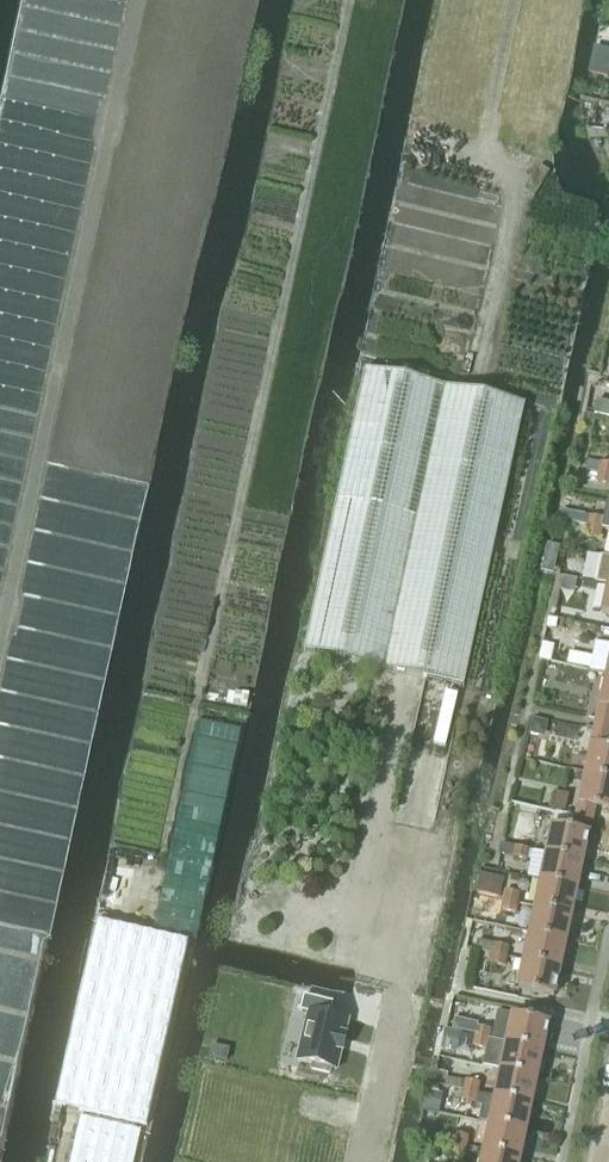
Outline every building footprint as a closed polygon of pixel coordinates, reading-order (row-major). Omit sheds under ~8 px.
[(590,73),(607,77),(608,67),(608,52),(595,49),(590,73)] [(305,652),(426,679),(466,688),(528,406),(367,371),(305,652)] [(594,416),(608,419),(608,404),(597,402),(594,416)] [(587,471),(608,476),(608,466),(589,461),(587,471)] [(608,486),(608,476),(587,471),(585,480),(608,486)] [(589,517),(587,527),(603,530),(605,520),(589,517)] [(587,527),(586,536),(601,539),(603,530),(587,527)] [(547,547),(543,565),(555,568),(559,549),(547,547)] [(577,570),(575,580),(591,583),(594,573),(578,570),(577,570)] [(598,720),(608,722),(608,676),(607,676),(598,720)] [(533,720),(530,734),(539,736),(545,732),(547,723),(533,720)] [(587,773),(608,778),(608,746),(608,733),(596,730),(587,773)] [(578,818),(591,821),(594,807),(608,810),(608,778),(587,773),(587,774),(578,818)] [(554,826),(548,855),(582,862),(588,833),(591,821),(578,818),(575,830),(554,826)] [(530,850),(500,844),(498,855),(528,861),(530,850)] [(548,855),(543,882),(576,889),(582,862),(548,855)] [(476,894),(499,899),(503,880),(480,875),(476,894)] [(543,882),(537,909),(571,916),(576,889),(543,882)] [(505,891),(503,901),(518,904),(520,893),(505,891)] [(516,914),(518,904),(503,901),(501,911),(516,914)] [(537,909),(531,936),(565,943),(571,916),(537,909)] [(99,923),(61,1087),(56,1107),(145,1128),(188,944),(99,923)] [(531,936),(526,963),(559,970),(565,943),(531,936)] [(478,941),(476,952),(492,956),(507,959),(510,948),(494,945),(478,941)] [(492,956),(490,965),(505,968),(507,959),(492,956)] [(526,963),(520,990),(554,997),(559,970),(526,963)] [(309,1014),(297,1062),(313,1066),(311,1071),(329,1075),(331,1070),(336,1071),(341,1052),(342,1053),(345,1038),(344,1037),(348,1021),(329,1017),(333,1002),(304,995),(300,1012),(309,1014)] [(515,1016),(509,1043),(544,1051),(550,1023),(515,1016)] [(456,1020),(453,1032),(457,1033),(473,1036),(490,1039),(492,1030),(478,1028),(479,1024),(456,1020)] [(444,1031),(441,1049),(442,1050),(454,1052),(457,1034),(446,1032),(444,1031)] [(473,1036),(471,1048),(488,1051),(490,1039),(473,1036)] [(509,1043),(503,1070),(538,1078),(544,1051),(509,1043)] [(503,1070),(497,1097),(532,1105),(538,1078),(503,1070)] [(447,1079),(445,1086),(462,1090),(463,1082),(447,1079)] [(464,1081),(462,1091),(478,1094),(480,1084),(464,1081)] [(476,1104),(478,1094),(462,1091),(460,1101),(476,1104)] [(426,1095),(423,1110),(438,1113),(442,1094),(426,1095)] [(497,1097),(492,1124),(526,1132),(532,1105),(497,1097)] [(141,1130),(80,1117),(70,1161),(134,1161),(141,1130)] [(492,1124),(486,1151),(521,1159),(526,1132),(492,1124)] [(454,1135),(452,1145),(467,1148),(469,1137),(454,1135)] [(465,1158),(467,1148),(452,1145),(450,1155),(465,1158)] [(484,1161),(520,1161),(521,1159),(486,1151),(484,1161)]
